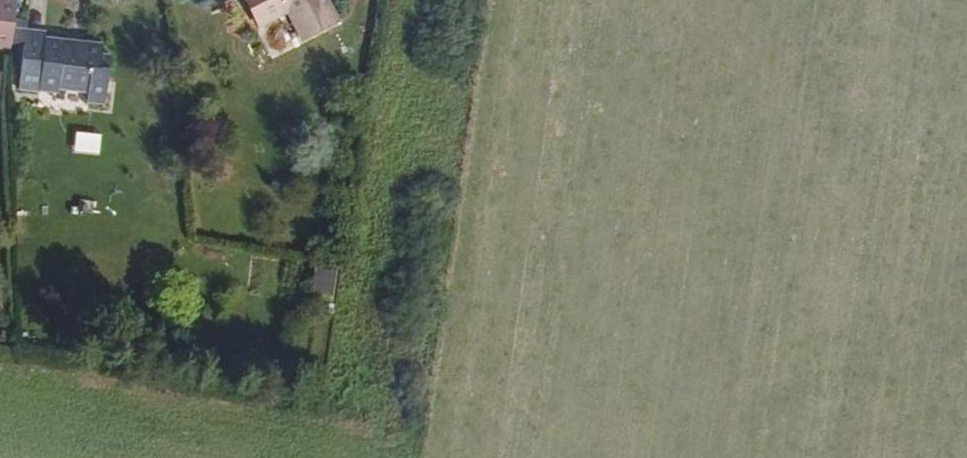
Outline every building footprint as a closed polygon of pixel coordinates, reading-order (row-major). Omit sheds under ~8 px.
[(8,40),(19,41),(14,80),(35,83),(36,78),(83,86),(81,98),(102,101),(107,52),(98,50),(99,42),(62,36),(61,42),(40,40),(41,33),(9,30),(13,1),(3,0),(0,0),(0,44),(7,45),(8,40)] [(342,0),(257,0),(269,22),(296,7),(312,38),(351,17),(342,0)] [(334,271),(313,267),(307,298),(329,301),(334,271)]
